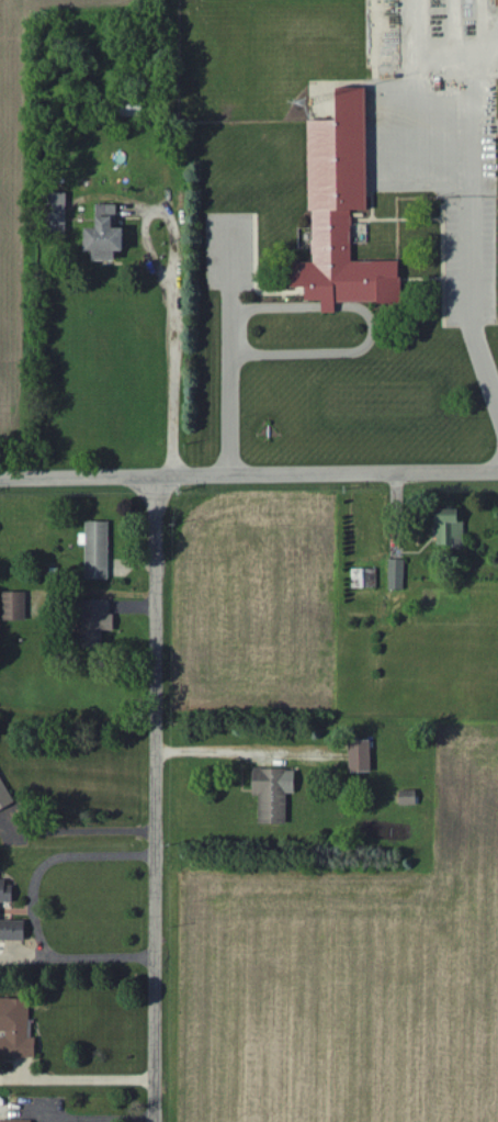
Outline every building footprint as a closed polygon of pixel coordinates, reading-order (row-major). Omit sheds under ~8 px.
[(312,123),(314,263),(294,263),(294,287),(309,287),(309,301),(325,301),(325,313),(338,313),(338,303),(403,302),(402,262),(354,262),(353,211),(371,211),(369,90),(341,90),(342,123),(312,123)] [(127,227),(119,227),(118,205),(99,205),(100,228),(88,228),(88,251),(96,251),(97,261),(119,260),(119,251),(128,251),(127,227)] [(438,546),(463,547),(465,510),(440,509),(438,546)] [(109,580),(111,522),(88,522),(87,535),(86,579),(109,580)] [(406,562),(390,562),(390,589),(406,589),(406,562)] [(4,593),(5,621),(28,620),(27,592),(4,593)] [(111,601),(85,600),(84,641),(105,642),(105,631),(115,632),(116,614),(110,614),(111,601)] [(373,772),(373,741),(351,741),(351,772),(373,772)] [(261,797),(260,824),(288,824),(289,794),(298,794),(298,770),(255,769),(255,796),(261,797)] [(15,805),(0,770),(0,811),(15,805)] [(418,791),(402,791),(402,806),(419,805),(418,791)] [(27,941),(28,922),(1,921),(1,903),(14,903),(15,882),(0,882),(0,941),(27,941)] [(37,1039),(30,1038),(31,1000),(0,999),(0,1033),(2,1033),(2,1058),(37,1058),(37,1039)]
